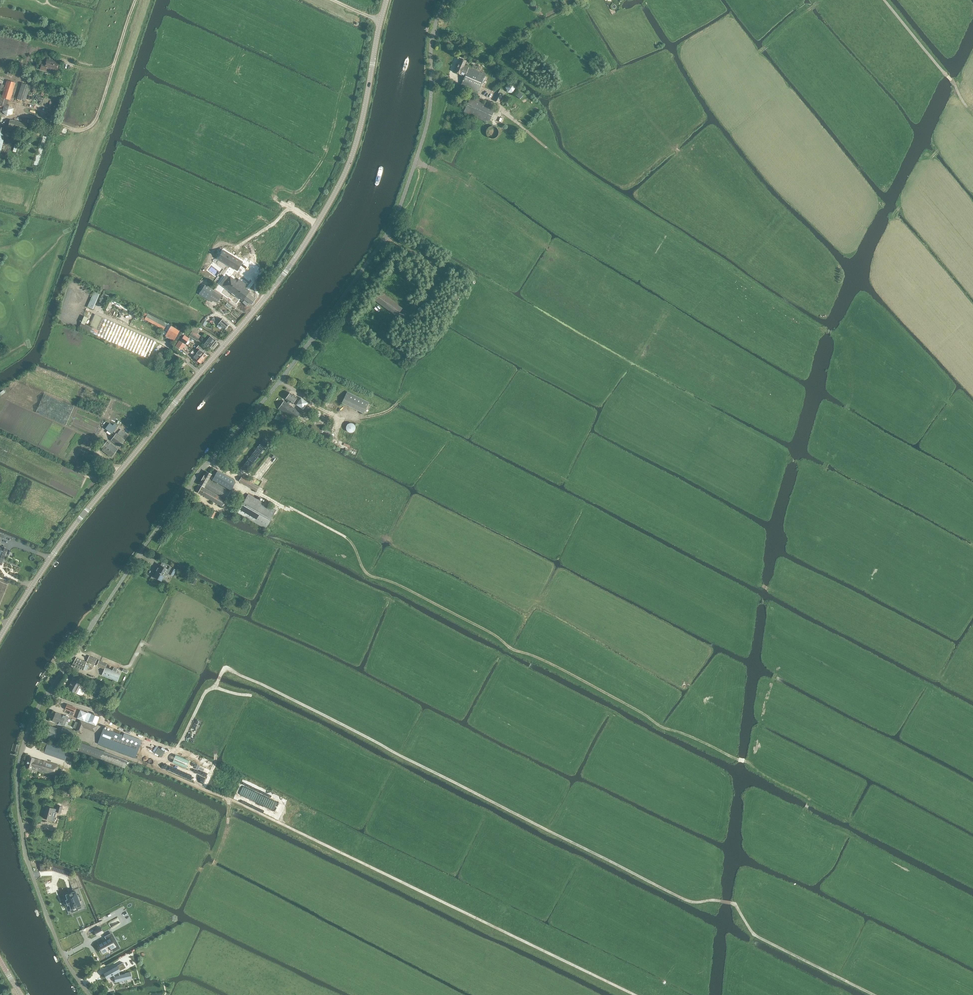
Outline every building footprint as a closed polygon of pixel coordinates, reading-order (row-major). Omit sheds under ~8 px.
[(465,66),(466,61),(461,58),(455,72),(465,76),(461,85),(478,92),(486,74),(465,66)] [(59,63),(54,62),(52,61),(47,59),(46,64),(42,63),(41,69),(46,71),(47,68),(57,71),(59,63)] [(15,83),(7,81),(2,97),(0,97),(0,106),(2,106),(7,105),(9,99),(10,100),(15,83)] [(505,88),(512,93),(517,86),(510,81),(505,88)] [(30,86),(22,83),(17,98),(25,101),(30,86)] [(516,95),(530,106),(532,103),(518,91),(516,95)] [(498,93),(494,100),(498,103),(502,95),(498,93)] [(489,123),(495,109),(471,97),(464,111),(489,123)] [(26,132),(28,124),(10,119),(7,130),(14,132),(15,129),(20,130),(20,133),(22,134),(23,131),(26,132)] [(498,133),(498,131),(497,129),(495,127),(494,127),(492,127),(491,127),(490,127),(488,128),(487,130),(486,132),(486,133),(486,134),(487,135),(487,136),(488,137),(489,138),(490,138),(491,139),(492,139),(493,139),(494,139),(495,138),(496,137),(497,136),(498,135),(498,134),(498,133)] [(242,262),(223,251),(220,256),(226,260),(225,263),(228,265),(238,271),(242,262)] [(242,300),(244,298),(248,293),(249,291),(244,287),(247,285),(240,279),(238,282),(231,277),(229,279),(228,279),(225,283),(226,283),(224,285),(233,293),(232,293),(235,295),(236,295),(242,300)] [(199,294),(207,299),(209,297),(217,303),(222,296),(205,285),(199,294)] [(94,291),(88,306),(93,309),(99,293),(94,291)] [(401,305),(381,291),(375,299),(395,314),(401,305)] [(256,299),(248,293),(244,298),(252,304),(256,299)] [(102,295),(99,302),(105,305),(108,298),(102,295)] [(97,334),(104,318),(97,315),(92,327),(90,331),(97,334)] [(104,318),(97,334),(97,335),(148,358),(156,342),(104,318)] [(148,321),(165,330),(167,331),(166,332),(168,333),(167,335),(173,338),(179,329),(171,325),(171,326),(171,327),(170,328),(168,327),(168,326),(167,326),(150,318),(148,321)] [(229,324),(223,319),(221,321),(219,320),(218,322),(219,323),(218,324),(219,324),(217,326),(220,329),(222,327),(225,329),(229,324)] [(90,331),(92,327),(81,322),(79,327),(90,331)] [(192,330),(191,330),(189,335),(197,340),(200,336),(192,330)] [(184,335),(180,340),(184,344),(188,338),(184,335)] [(218,342),(217,341),(211,336),(204,344),(207,346),(208,345),(212,349),(218,342)] [(188,347),(181,341),(176,347),(180,350),(181,349),(182,350),(184,348),(186,349),(188,347)] [(199,350),(197,353),(204,359),(207,355),(202,351),(203,349),(199,346),(197,348),(199,350)] [(200,363),(204,359),(197,353),(194,351),(192,354),(194,356),(193,357),(200,363)] [(369,402),(347,392),(342,402),(364,413),(369,402)] [(284,401),(279,408),(295,420),(300,412),(289,404),(290,402),(292,404),(297,398),(290,393),(285,399),(288,401),(287,403),(284,401)] [(296,404),(303,409),(308,402),(301,398),(296,404)] [(39,413),(66,424),(68,419),(68,420),(73,407),(73,406),(67,403),(66,408),(64,408),(62,407),(58,407),(58,408),(56,407),(48,407),(45,406),(44,408),(43,408),(41,413),(41,407),(40,412),(39,413)] [(355,426),(355,425),(354,424),(354,423),(354,422),(353,421),(351,420),(350,420),(349,420),(348,420),(347,420),(346,420),(345,421),(344,422),(344,423),(343,425),(343,427),(344,428),(345,429),(346,430),(348,431),(349,431),(351,431),(353,430),(354,429),(354,428),(354,427),(355,426)] [(112,434),(116,428),(109,423),(105,428),(112,434)] [(116,433),(111,440),(119,447),(128,436),(120,429),(117,434),(116,433)] [(101,449),(111,457),(118,449),(108,441),(101,449)] [(209,479),(212,474),(207,471),(200,484),(203,485),(202,487),(202,486),(198,492),(222,506),(231,491),(209,479)] [(218,471),(213,480),(231,490),(235,482),(235,480),(218,471)] [(257,490),(259,486),(242,476),(239,481),(257,490)] [(238,512),(266,528),(277,509),(249,493),(238,512)] [(163,563),(161,565),(155,577),(162,581),(167,572),(172,575),(176,570),(163,563)] [(94,665),(97,659),(89,655),(87,661),(94,665)] [(86,662),(76,657),(72,665),(83,670),(86,662)] [(104,669),(105,667),(107,664),(99,660),(96,665),(104,669)] [(120,673),(116,672),(117,668),(114,667),(113,670),(105,667),(104,669),(102,675),(117,682),(120,673)] [(84,686),(72,679),(68,688),(79,695),(82,689),(84,686)] [(91,682),(90,685),(87,684),(85,687),(88,688),(95,691),(98,686),(91,682)] [(67,704),(65,709),(70,711),(69,714),(73,715),(74,712),(73,711),(75,707),(67,704)] [(80,710),(77,719),(80,720),(96,726),(100,717),(80,710)] [(61,724),(65,726),(68,716),(65,715),(65,716),(55,712),(52,721),(58,723),(58,724),(60,725),(61,724)] [(81,734),(84,728),(95,732),(97,727),(80,720),(75,731),(77,732),(81,734)] [(57,728),(48,725),(44,734),(54,737),(57,728)] [(59,733),(70,737),(73,739),(76,732),(73,731),(61,726),(59,733)] [(141,742),(104,728),(103,728),(98,743),(135,757),(141,742)] [(79,750),(126,768),(129,760),(82,742),(79,750)] [(48,743),(45,753),(64,760),(68,750),(48,743)] [(176,755),(172,762),(186,768),(189,761),(176,755)] [(34,759),(35,758),(29,757),(26,767),(32,769),(56,775),(58,765),(34,759)] [(68,808),(57,805),(56,812),(66,815),(68,808)] [(51,820),(54,809),(46,807),(43,818),(51,820)] [(65,902),(64,902),(66,907),(67,906),(70,913),(77,911),(76,910),(80,908),(74,892),(63,896),(65,902)] [(108,924),(89,934),(102,958),(113,952),(119,948),(121,948),(112,932),(108,924)] [(103,974),(106,979),(119,972),(116,967),(103,974)] [(113,977),(114,982),(131,979),(130,973),(113,977)]
